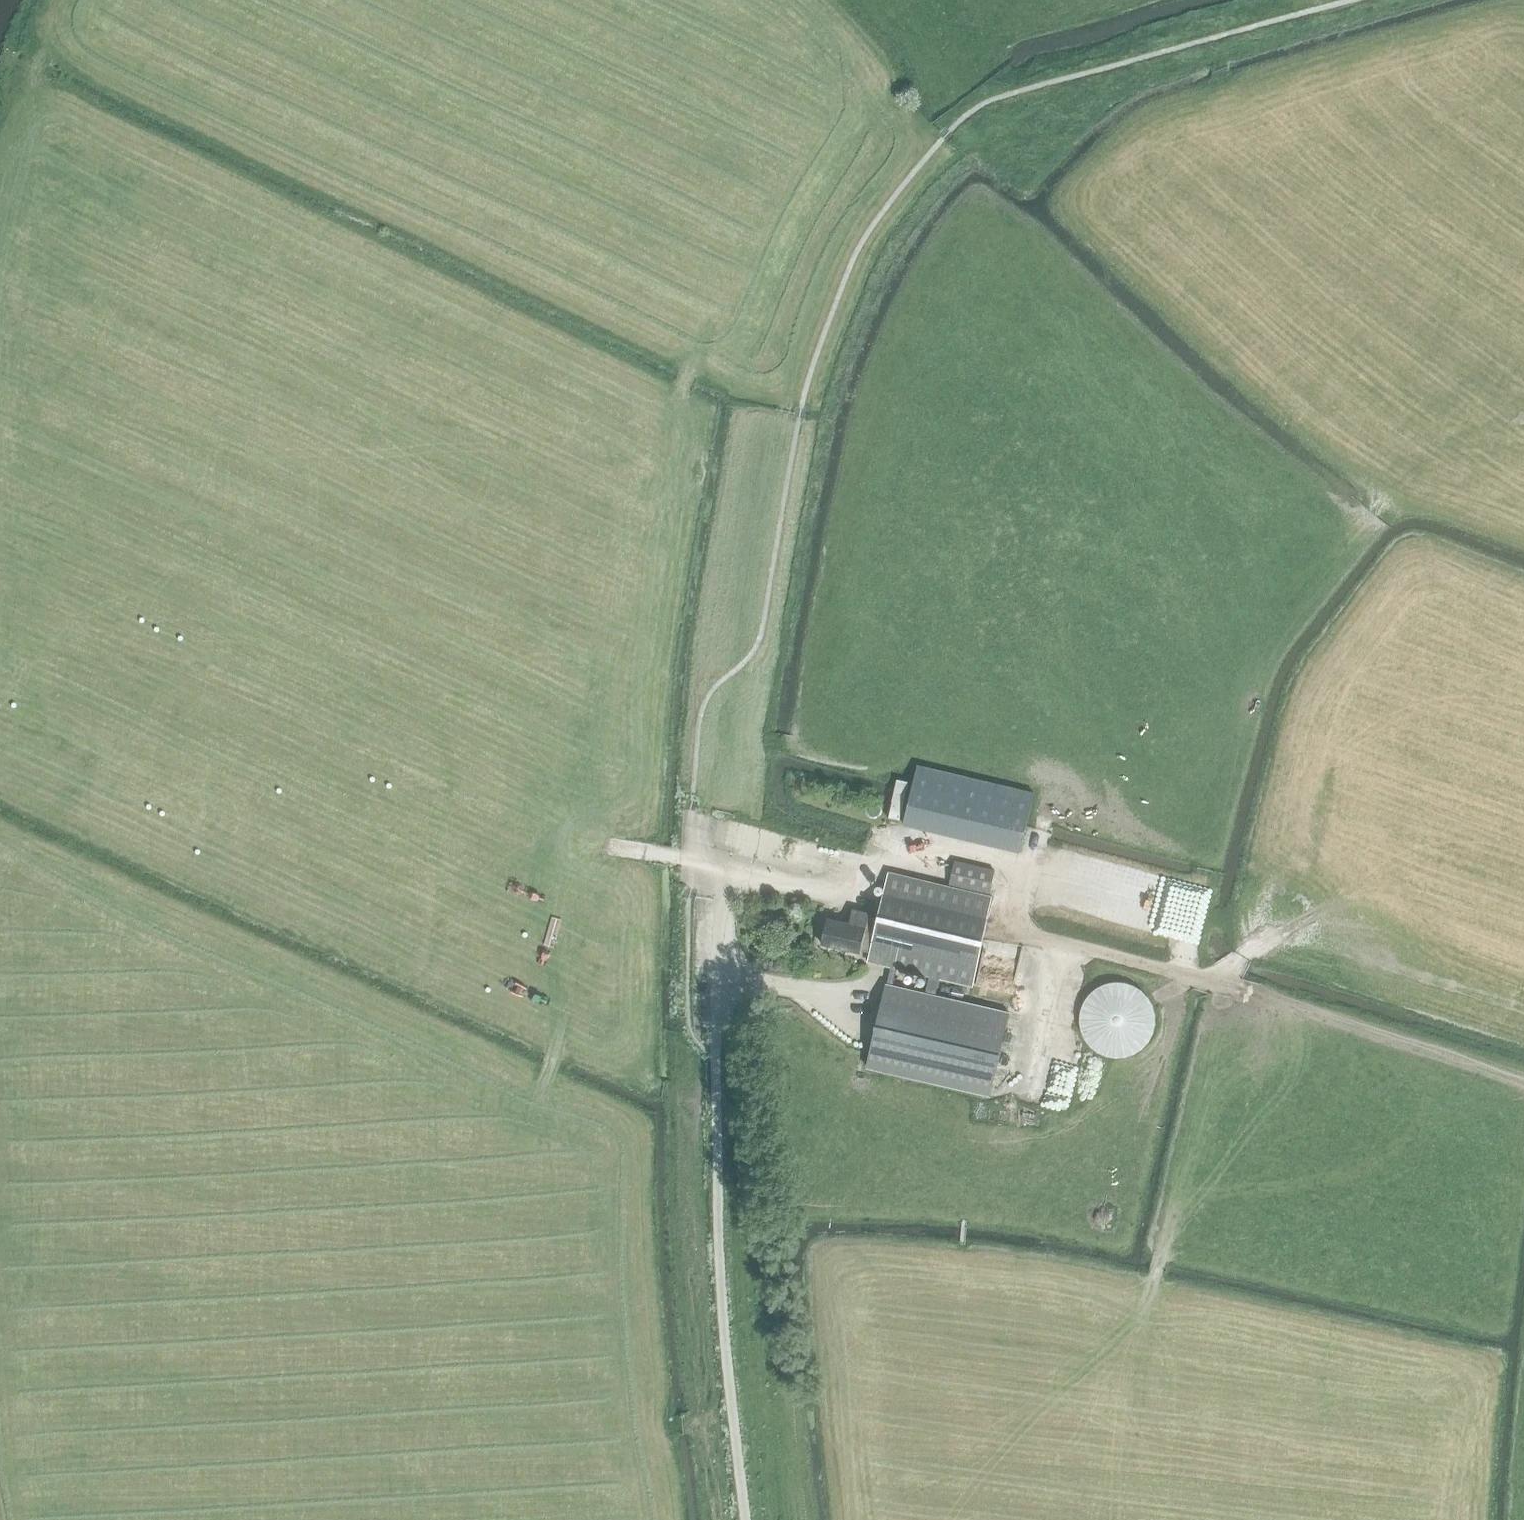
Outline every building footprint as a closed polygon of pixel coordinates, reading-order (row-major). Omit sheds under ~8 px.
[(1033,793),(917,765),(903,824),(1019,852),(1033,793)] [(939,976),(973,984),(992,895),(989,894),(995,870),(954,861),(948,886),(887,872),(878,915),(852,909),(849,923),(827,918),(821,944),(869,954),(867,961),(891,966),(887,984),(886,984),(868,1067),(992,1093),(1010,1010),(935,994),(939,976)] [(1114,1056),(1119,1056),(1126,1055),(1134,1052),(1142,1047),(1145,1043),(1149,1037),(1152,1031),(1154,1024),(1154,1017),(1153,1010),(1151,1003),(1147,997),(1141,990),(1135,986),(1127,983),(1122,982),(1113,982),(1104,984),(1099,986),(1092,991),(1088,995),(1083,1002),(1081,1007),(1080,1014),(1079,1021),(1081,1030),(1083,1034),(1086,1041),(1091,1046),(1096,1050),(1105,1054),(1114,1056)] [(963,997),(964,990),(952,988),(951,995),(963,997)]
